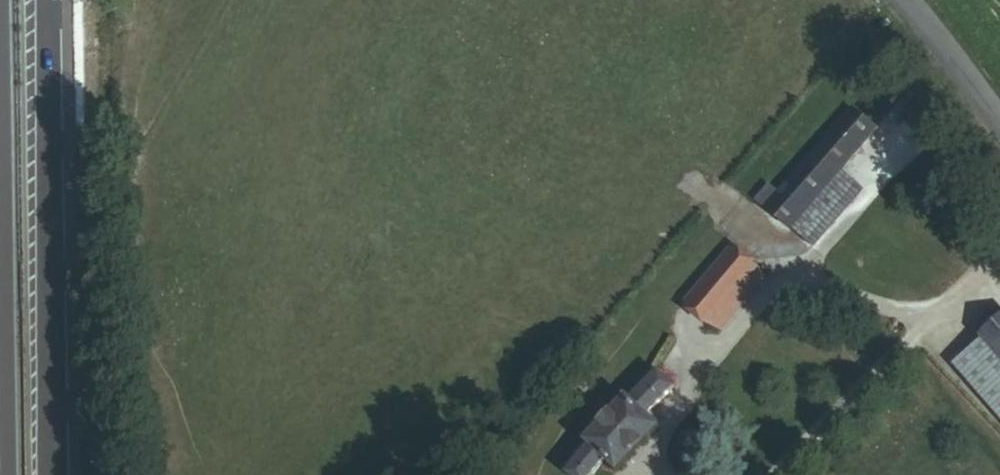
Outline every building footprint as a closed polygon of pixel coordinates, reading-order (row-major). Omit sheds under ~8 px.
[(782,190),(816,218),(865,161),(898,122),(874,100),(804,184),(795,175),(782,190)] [(887,180),(865,161),(816,218),(838,237),(887,180)] [(702,283),(742,317),(787,263),(764,243),(740,267),(735,262),(724,275),(717,268),(702,283)] [(982,360),(999,380),(999,344),(982,360)] [(675,419),(666,409),(695,379),(674,359),(651,381),(642,371),(579,437),(589,448),(578,459),(596,474),(603,474),(629,449),(638,458),(675,419)]
